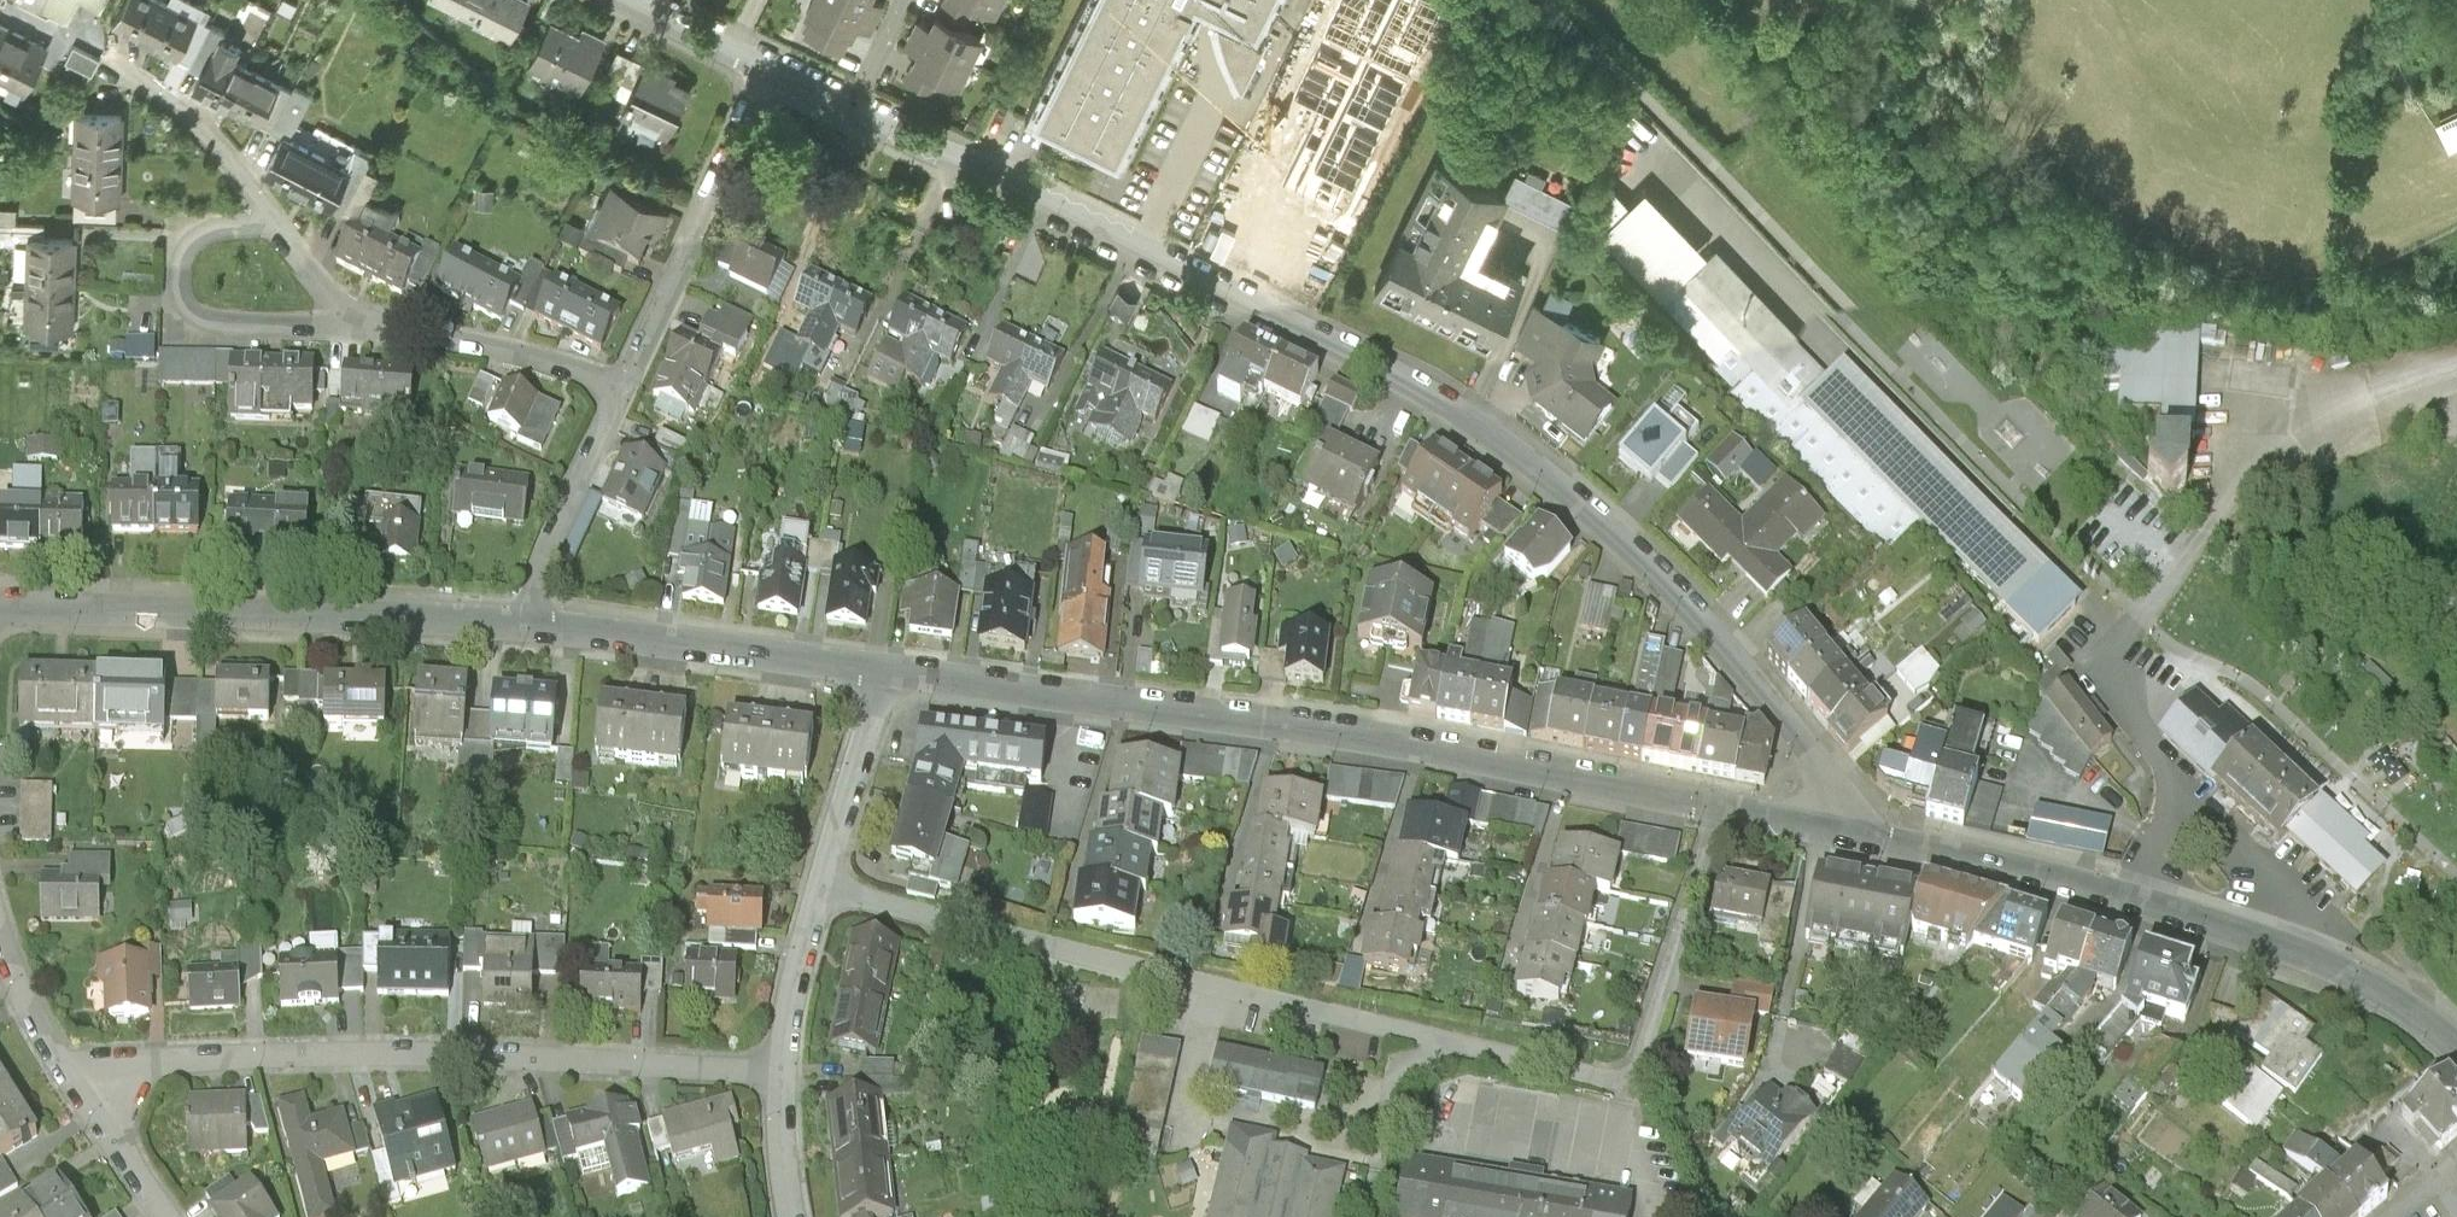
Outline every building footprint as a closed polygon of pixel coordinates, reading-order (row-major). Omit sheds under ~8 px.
[(41,19),(50,0),(5,0),(41,19)] [(163,0),(122,0),(106,30),(170,64),(195,17),(163,0)] [(529,0),(431,0),(514,37),(530,1),(529,0)] [(863,16),(830,0),(808,0),(800,17),(851,41),(863,16)] [(863,16),(870,0),(830,0),(863,16)] [(1007,0),(962,0),(999,17),(1007,0)] [(1033,121),(1115,160),(1193,0),(1091,0),(1033,121)] [(1258,30),(1273,0),(1196,0),(1258,30)] [(934,15),(922,40),(973,64),(984,39),(934,15)] [(1326,17),(1305,70),(1279,59),(1217,212),(1335,259),(1387,130),(1413,140),(1444,64),(1326,17)] [(600,45),(548,24),(529,69),(582,90),(600,45)] [(17,34),(0,26),(0,69),(17,34)] [(17,34),(0,69),(0,88),(24,100),(49,50),(17,34)] [(961,89),(973,64),(922,40),(910,65),(961,89)] [(70,63),(97,74),(104,58),(77,46),(70,63)] [(278,84),(208,53),(189,96),(258,128),(278,84)] [(691,93),(642,69),(618,119),(667,143),(691,93)] [(2444,142),(2456,136),(2456,99),(2429,113),(2444,142)] [(67,113),(67,160),(126,160),(126,114),(67,113)] [(286,118),(259,174),(342,214),(369,159),(286,118)] [(1511,187),(1438,152),(1371,289),(1495,349),(1533,270),(1483,246),(1503,203),(1511,187)] [(126,207),(126,160),(67,160),(66,206),(126,207)] [(1516,178),(1511,187),(1503,203),(1564,233),(1576,207),(1516,178)] [(672,220),(609,189),(583,241),(647,272),(672,220)] [(355,223),(333,263),(400,300),(422,260),(355,223)] [(744,240),(728,279),(769,296),(785,257),(744,240)] [(19,244),(21,289),(76,287),(74,242),(19,244)] [(519,281),(453,246),(430,289),(496,324),(519,281)] [(1827,372),(1718,260),(1679,299),(1750,371),(1788,410),(1799,400),(1827,372)] [(795,343),(811,350),(841,284),(810,270),(793,307),(808,314),(795,343)] [(623,310),(556,276),(535,317),(602,351),(623,310)] [(872,299),(841,284),(811,350),(825,356),(838,328),(855,336),(872,299)] [(77,332),(76,287),(21,289),(22,334),(77,332)] [(886,332),(918,348),(936,313),(904,296),(886,332)] [(1598,394),(1591,374),(1609,337),(1538,302),(1519,339),(1543,350),(1529,381),(1532,412),(1581,450),(1618,410),(1598,394)] [(713,304),(699,336),(735,352),(749,320),(713,304)] [(967,329),(936,313),(918,348),(949,364),(967,329)] [(988,399),(1003,407),(1035,342),(1004,327),(985,366),(1000,374),(988,399)] [(161,334),(130,333),(129,359),(160,359),(161,334)] [(2154,451),(2188,453),(2189,432),(2194,433),(2200,336),(2152,333),(2150,355),(2102,352),(2100,381),(2120,382),(2118,416),(2156,418),(2154,451)] [(1282,354),(1246,336),(1225,377),(1266,398),(1282,354)] [(1067,358),(1035,342),(1003,407),(1019,414),(1032,388),(1049,396),(1067,358)] [(678,343),(654,393),(696,413),(720,363),(678,343)] [(1322,375),(1282,354),(1266,398),(1301,416),(1322,375)] [(1087,423),(1111,434),(1138,371),(1104,356),(1086,395),(1098,401),(1087,423)] [(2051,569),(1844,356),(1827,372),(1799,400),(1920,522),(2006,612),(2051,569)] [(224,411),(268,412),(269,361),(225,360),(224,411)] [(313,363),(269,361),(268,412),(312,414),(313,363)] [(339,366),(338,406),(407,409),(408,369),(339,366)] [(1171,386),(1138,371),(1111,434),(1134,445),(1145,422),(1154,425),(1171,386)] [(1887,554),(1920,522),(1799,400),(1788,410),(1750,371),(1728,393),(1887,554)] [(1361,394),(1335,381),(1311,428),(1337,441),(1361,394)] [(537,397),(501,382),(485,421),(521,436),(537,397)] [(1666,429),(1655,421),(1618,460),(1651,488),(1657,482),(1671,495),(1699,462),(1686,450),(1700,434),(1678,415),(1666,429)] [(1382,463),(1329,440),(1305,496),(1358,518),(1382,463)] [(1733,447),(1713,467),(1726,480),(1747,460),(1733,447)] [(1440,449),(1403,499),(1470,548),(1507,497),(1440,449)] [(600,503),(642,524),(668,472),(626,451),(600,503)] [(2188,453),(2154,451),(2153,471),(2144,482),(2169,503),(2186,484),(2188,453)] [(529,477),(457,468),(451,518),(523,527),(529,477)] [(107,532),(153,534),(154,488),(108,486),(107,532)] [(1788,486),(1743,530),(1774,562),(1819,517),(1788,486)] [(153,534),(198,536),(200,490),(154,488),(153,534)] [(1791,579),(1774,562),(1743,530),(1708,494),(1680,523),(1724,567),(1729,562),(1768,602),(1791,579)] [(310,499),(225,495),(223,551),(307,555),(310,499)] [(362,527),(382,528),(379,562),(416,565),(421,504),(364,499),(362,527)] [(35,550),(36,506),(0,505),(0,549),(35,550)] [(80,507),(36,506),(35,550),(79,551),(80,507)] [(1575,554),(1541,525),(1507,564),(1541,593),(1575,554)] [(1209,550),(1148,543),(1142,594),(1203,602),(1209,550)] [(1070,551),(1057,655),(1106,661),(1119,557),(1070,551)] [(723,609),(729,565),(679,557),(672,602),(723,609)] [(804,568),(762,563),(756,614),(798,618),(804,568)] [(878,574),(832,568),(825,627),(871,633),(878,574)] [(957,593),(902,585),(895,634),(950,642),(957,593)] [(1435,598),(1369,585),(1357,644),(1423,657),(1435,598)] [(1587,588),(1579,630),(1610,636),(1618,594),(1587,588)] [(1034,595),(986,589),(979,648),(1027,654),(1034,595)] [(1978,598),(1948,618),(1966,646),(1997,625),(1978,598)] [(1260,604),(1226,602),(1221,664),(1256,666),(1260,604)] [(1519,633),(1475,624),(1464,678),(1485,681),(1507,687),(1519,633)] [(1773,659),(1794,684),(1830,654),(1809,629),(1773,659)] [(1332,637),(1282,631),(1276,682),(1326,688),(1332,637)] [(1923,696),(1950,673),(1928,647),(1902,669),(1923,696)] [(1794,684),(1814,708),(1850,678),(1830,654),(1794,684)] [(1410,719),(1443,725),(1452,676),(1419,669),(1410,719)] [(22,734),(95,737),(98,676),(25,674),(22,734)] [(1581,675),(1578,688),(1604,694),(1607,681),(1581,675)] [(171,679),(98,676),(95,737),(168,740),(171,679)] [(1443,725),(1476,731),(1485,681),(1464,678),(1452,676),(1443,725)] [(1631,713),(1649,717),(1657,681),(1639,677),(1631,713)] [(1814,708),(1835,733),(1871,703),(1850,678),(1814,708)] [(277,680),(217,679),(217,725),(277,726),(277,680)] [(2115,738),(2068,680),(2027,713),(2075,771),(2115,738)] [(476,685),(422,681),(417,750),(471,754),(476,685)] [(1476,731),(1509,738),(1518,688),(1507,687),(1485,681),(1476,731)] [(371,684),(330,683),(329,731),(370,732),(371,684)] [(494,755),(560,760),(565,698),(499,694),(494,755)] [(1592,705),(1555,696),(1545,741),(1583,749),(1592,705)] [(2246,751),(2197,701),(2163,735),(2213,785),(2246,751)] [(1892,727),(1871,703),(1835,733),(1856,757),(1892,727)] [(1583,749),(1611,755),(1620,711),(1592,705),(1583,749)] [(693,716),(608,706),(600,766),(686,776),(693,716)] [(1631,713),(1620,711),(1611,755),(1639,761),(1649,717),(1631,713)] [(1703,729),(1649,717),(1639,761),(1694,773),(1703,729)] [(1746,725),(1743,737),(1775,740),(1756,718),(1746,725)] [(1977,775),(1955,768),(1957,761),(1972,765),(1983,727),(1957,720),(1950,740),(1929,813),(1928,817),(1938,819),(1939,818),(1963,826),(1977,775)] [(823,731),(732,721),(725,781),(816,792),(823,731)] [(920,728),(914,760),(966,781),(1041,792),(1047,746),(920,728)] [(1743,737),(1703,729),(1694,773),(1733,782),(1743,737)] [(1950,740),(1923,732),(1911,773),(1883,764),(1878,779),(1878,786),(1892,799),(1892,800),(1902,805),(1929,813),(1950,740)] [(1765,787),(1775,740),(1743,737),(1733,782),(1765,787)] [(2319,809),(2252,745),(2246,751),(2213,785),(2280,849),(2288,840),(2355,904),(2383,875),(2317,811),(2319,809)] [(952,819),(966,781),(914,760),(907,804),(952,819)] [(1183,770),(1115,761),(1109,811),(1164,819),(1176,820),(1183,770)] [(1400,814),(1404,783),(1331,773),(1326,804),(1400,814)] [(52,786),(21,786),(22,846),(53,846),(52,786)] [(1326,804),(1264,794),(1255,834),(1289,841),(1322,844),(1326,804)] [(1536,807),(1480,797),(1474,830),(1530,840),(1536,807)] [(907,804),(889,861),(928,878),(952,819),(907,804)] [(2118,827),(2039,806),(2029,842),(2109,863),(2118,827)] [(1103,811),(1098,848),(1152,855),(1159,856),(1164,819),(1109,811),(1103,811)] [(1470,825),(1410,814),(1402,857),(1440,864),(1462,868),(1470,825)] [(1255,834),(1247,871),(1285,878),(1289,841),(1255,834)] [(1624,859),(1562,844),(1552,886),(1601,897),(1614,901),(1624,859)] [(1098,848),(1087,847),(1082,884),(1140,891),(1147,892),(1152,855),(1098,848)] [(1393,855),(1386,893),(1433,902),(1440,864),(1402,857),(1393,855)] [(41,875),(41,922),(104,923),(104,888),(115,888),(115,857),(70,856),(70,875),(41,875)] [(1280,916),(1285,878),(1247,871),(1239,908),(1280,916)] [(1862,883),(1820,874),(1805,940),(1902,959),(1910,928),(1919,895),(1876,886),(1876,883),(1875,880),(1866,879),(1863,881),(1862,883)] [(1779,890),(1723,878),(1712,929),(1768,940),(1779,890)] [(2005,906),(1924,881),(1919,895),(1910,928),(1914,935),(1969,952),(1974,946),(2005,906)] [(1078,883),(1072,927),(1134,935),(1140,891),(1082,884),(1078,883)] [(1540,923),(1592,936),(1601,897),(1552,886),(1549,885),(1540,923)] [(1426,940),(1433,902),(1386,893),(1379,931),(1426,940)] [(769,899),(713,897),(712,937),(768,939),(769,899)] [(2047,920),(2005,906),(1974,946),(2031,964),(2047,920)] [(1222,948),(1253,953),(1251,965),(1289,971),(1295,941),(1276,938),(1280,916),(1239,908),(1230,907),(1222,948)] [(1583,973),(1592,936),(1540,923),(1537,923),(1528,960),(1583,973)] [(1379,931),(1369,929),(1361,971),(1418,982),(1426,940),(1379,931)] [(2103,942),(2068,931),(2053,981),(2088,991),(2103,942)] [(458,937),(376,935),(374,1000),(456,1003),(458,937)] [(851,935),(838,993),(896,1006),(909,947),(851,935)] [(2138,953),(2103,942),(2088,991),(2123,1002),(2138,953)] [(539,945),(484,946),(485,1020),(539,1020),(539,945)] [(742,958),(690,957),(690,1001),(742,1002),(742,958)] [(2213,978),(2149,958),(2131,1015),(2195,1035),(2213,978)] [(1526,959),(1515,1002),(1572,1015),(1583,973),(1528,960),(1526,959)] [(341,960),(281,963),(284,1014),(343,1011),(341,960)] [(165,1020),(163,961),(99,962),(100,1022),(165,1020)] [(241,961),(187,965),(191,1017),(244,1013),(241,961)] [(648,968),(589,965),(586,1013),(646,1016),(648,968)] [(884,1064),(896,1006),(838,993),(826,1052),(884,1064)] [(2326,1067),(2307,1056),(2319,1038),(2265,1004),(2236,1049),(2270,1071),(2264,1082),(2301,1106),(2326,1067)] [(1753,1017),(1687,1005),(1675,1067),(1742,1079),(1753,1017)] [(1138,1034),(1110,1147),(1151,1157),(1179,1044),(1138,1034)] [(1319,1064),(1208,1038),(1199,1077),(1310,1103),(1319,1064)] [(2075,1069),(2039,1039),(1996,1088),(2013,1102),(2032,1119),(2075,1069)] [(2168,1041),(2135,1083),(2156,1100),(2189,1058),(2168,1041)] [(15,1095),(0,1071),(0,1104),(15,1095)] [(2454,1074),(2404,1118),(2419,1134),(2426,1128),(2442,1147),(2456,1134),(2456,1078),(2454,1074)] [(2287,1101),(2249,1077),(2225,1115),(2263,1139),(2287,1101)] [(1808,1115),(1763,1080),(1721,1133),(1766,1168),(1808,1115)] [(1994,1087),(1971,1114),(1989,1130),(2013,1102),(1996,1088),(1994,1087)] [(15,1095),(0,1104),(0,1170),(45,1142),(15,1095)] [(440,1098),(376,1116),(397,1193),(461,1175),(440,1098)] [(827,1105),(833,1167),(892,1162),(887,1099),(827,1105)] [(249,1101),(189,1102),(190,1162),(250,1161),(249,1101)] [(660,1195),(635,1103),(571,1121),(583,1165),(608,1159),(621,1206),(660,1195)] [(728,1103),(665,1120),(677,1164),(713,1154),(719,1174),(746,1167),(728,1103)] [(536,1105),(473,1122),(487,1176),(551,1159),(536,1105)] [(329,1172),(361,1163),(347,1114),(314,1124),(310,1111),(280,1120),(307,1216),(342,1216),(329,1172)] [(1226,1145),(1208,1216),(1337,1216),(1347,1174),(1226,1145)] [(1542,1184),(1543,1176),(1510,1170),(1509,1177),(1407,1157),(1395,1216),(1631,1216),(1634,1202),(1542,1184)] [(892,1162),(833,1167),(837,1216),(897,1216),(892,1162)] [(2335,1190),(2358,1216),(2381,1216),(2397,1202),(2364,1164),(2335,1190)] [(1864,1216),(1932,1216),(1935,1213),(1896,1180),(1864,1216)] [(209,1211),(213,1216),(277,1216),(253,1181),(209,1211)] [(24,1206),(31,1216),(81,1216),(60,1184),(24,1206)] [(2306,1215),(2307,1216),(2358,1216),(2335,1190),(2306,1215)] [(2109,1194),(2092,1216),(2140,1216),(2109,1194)] [(2006,1201),(1994,1216),(2026,1216),(2006,1201)] [(7,1216),(31,1216),(24,1206),(7,1216)]
